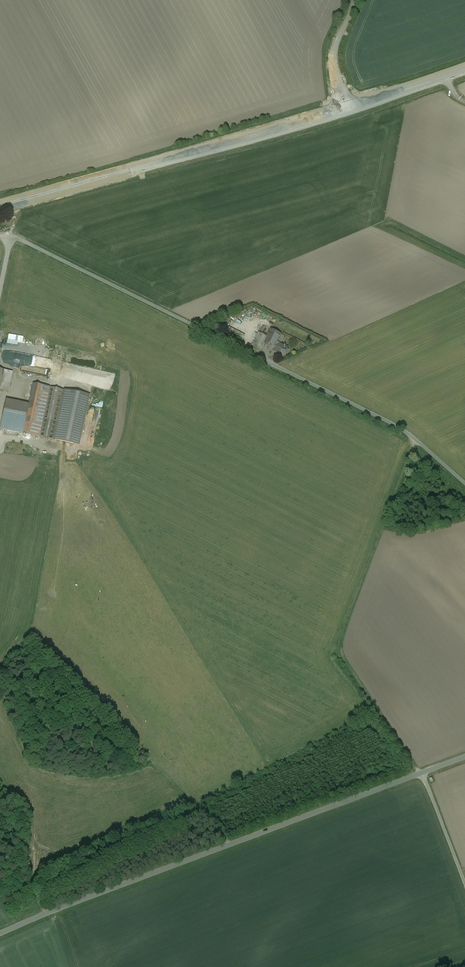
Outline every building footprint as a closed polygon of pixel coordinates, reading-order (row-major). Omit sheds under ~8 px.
[(245,336),(220,323),(217,329),(242,341),(245,336)] [(281,335),(271,330),(268,335),(268,337),(277,342),(277,343),(281,335)] [(261,334),(259,333),(252,347),(256,349),(261,351),(265,343),(268,337),(267,337),(261,334)] [(277,342),(268,337),(267,337),(268,337),(265,343),(271,345),(274,347),(276,342),(277,343),(277,342)] [(277,343),(276,342),(274,347),(272,351),(283,357),(288,348),(277,343)] [(42,367),(44,357),(11,352),(9,362),(24,364),(22,371),(51,376),(52,370),(50,370),(50,369),(42,367)] [(73,379),(86,382),(88,373),(75,370),(73,379)] [(125,404),(129,377),(124,376),(121,403),(125,404)] [(26,418),(25,423),(34,425),(35,418),(42,386),(33,384),(28,408),(26,418)] [(41,419),(38,437),(54,440),(64,390),(48,387),(44,405),(41,419)] [(89,396),(64,390),(54,440),(79,445),(89,396)] [(28,408),(6,403),(3,414),(5,414),(11,415),(26,418),(28,408)] [(38,404),(36,418),(41,419),(44,405),(38,404)] [(11,415),(5,414),(2,430),(8,431),(11,415)] [(26,418),(11,415),(8,431),(23,434),(25,423),(26,418)] [(34,425),(31,435),(38,437),(41,419),(36,418),(35,418),(34,425)] [(95,436),(100,419),(96,418),(91,435),(95,436)] [(34,425),(25,423),(23,434),(31,435),(34,425)]
